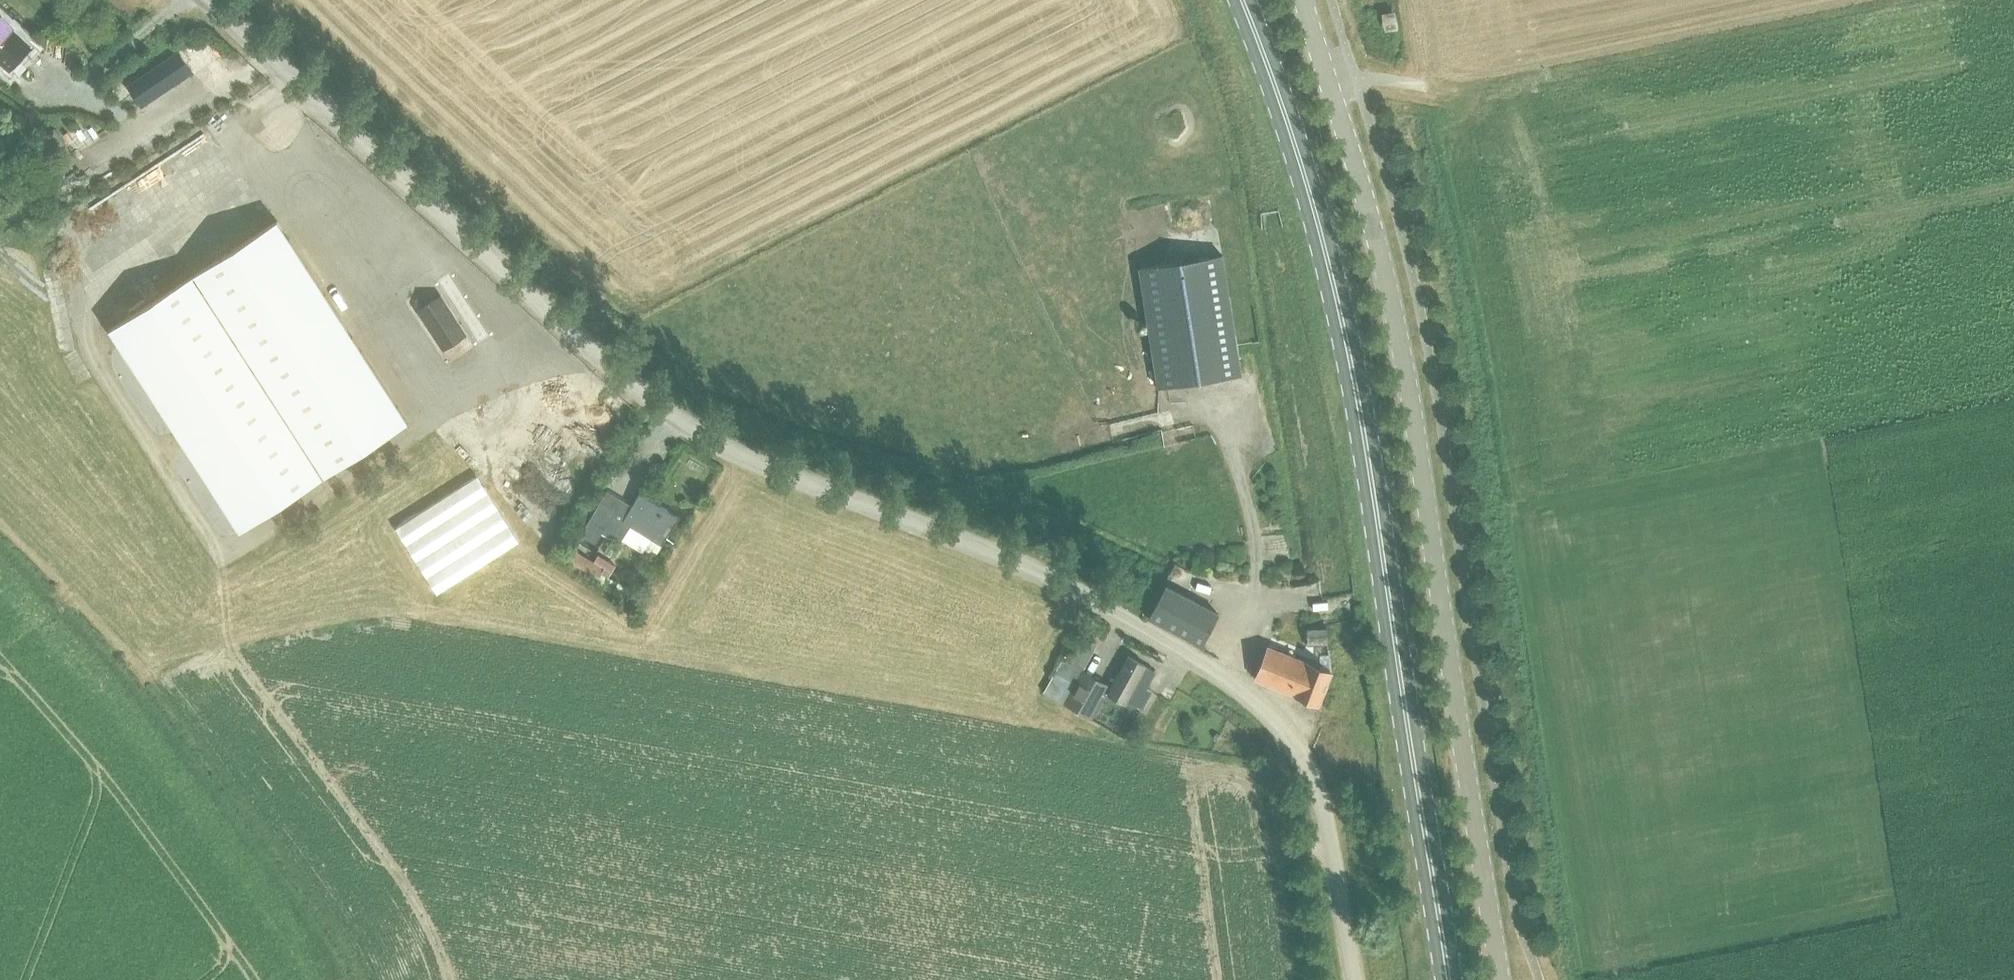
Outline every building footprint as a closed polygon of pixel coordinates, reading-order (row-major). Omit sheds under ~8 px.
[(1394,13),(1384,14),(1386,29),(1396,27),(1394,13)] [(6,71),(30,46),(14,30),(13,29),(0,16),(0,77),(6,71)] [(141,106),(193,71),(179,52),(128,86),(141,106)] [(67,138),(85,152),(99,135),(81,121),(67,138)] [(408,421),(277,219),(110,329),(240,530),(408,421)] [(1241,374),(1223,255),(1140,268),(1158,387),(1241,374)] [(418,311),(443,349),(467,334),(441,295),(418,311)] [(478,476),(397,527),(438,592),(519,541),(478,476)] [(601,496),(578,529),(593,538),(599,530),(617,540),(622,533),(642,546),(650,544),(655,537),(661,541),(677,516),(637,492),(631,502),(625,510),(601,496)] [(571,540),(559,559),(594,581),(601,571),(607,575),(614,564),(598,554),(595,559),(580,549),(581,547),(571,540)] [(601,571),(594,581),(609,591),(616,580),(607,575),(601,571)] [(618,582),(612,592),(626,600),(632,591),(618,582)] [(1164,584),(1148,615),(1201,642),(1217,611),(1164,584)] [(1326,624),(1307,626),(1308,643),(1328,642),(1326,624)] [(1320,666),(1268,646),(1255,678),(1295,694),(1295,695),(1318,704),(1329,672),(1329,653),(1320,653),(1320,666)] [(1089,715),(1104,689),(1124,700),(1125,698),(1133,703),(1133,702),(1139,705),(1149,688),(1143,685),(1153,668),(1128,654),(1110,686),(1081,669),(1063,701),(1089,715)]
